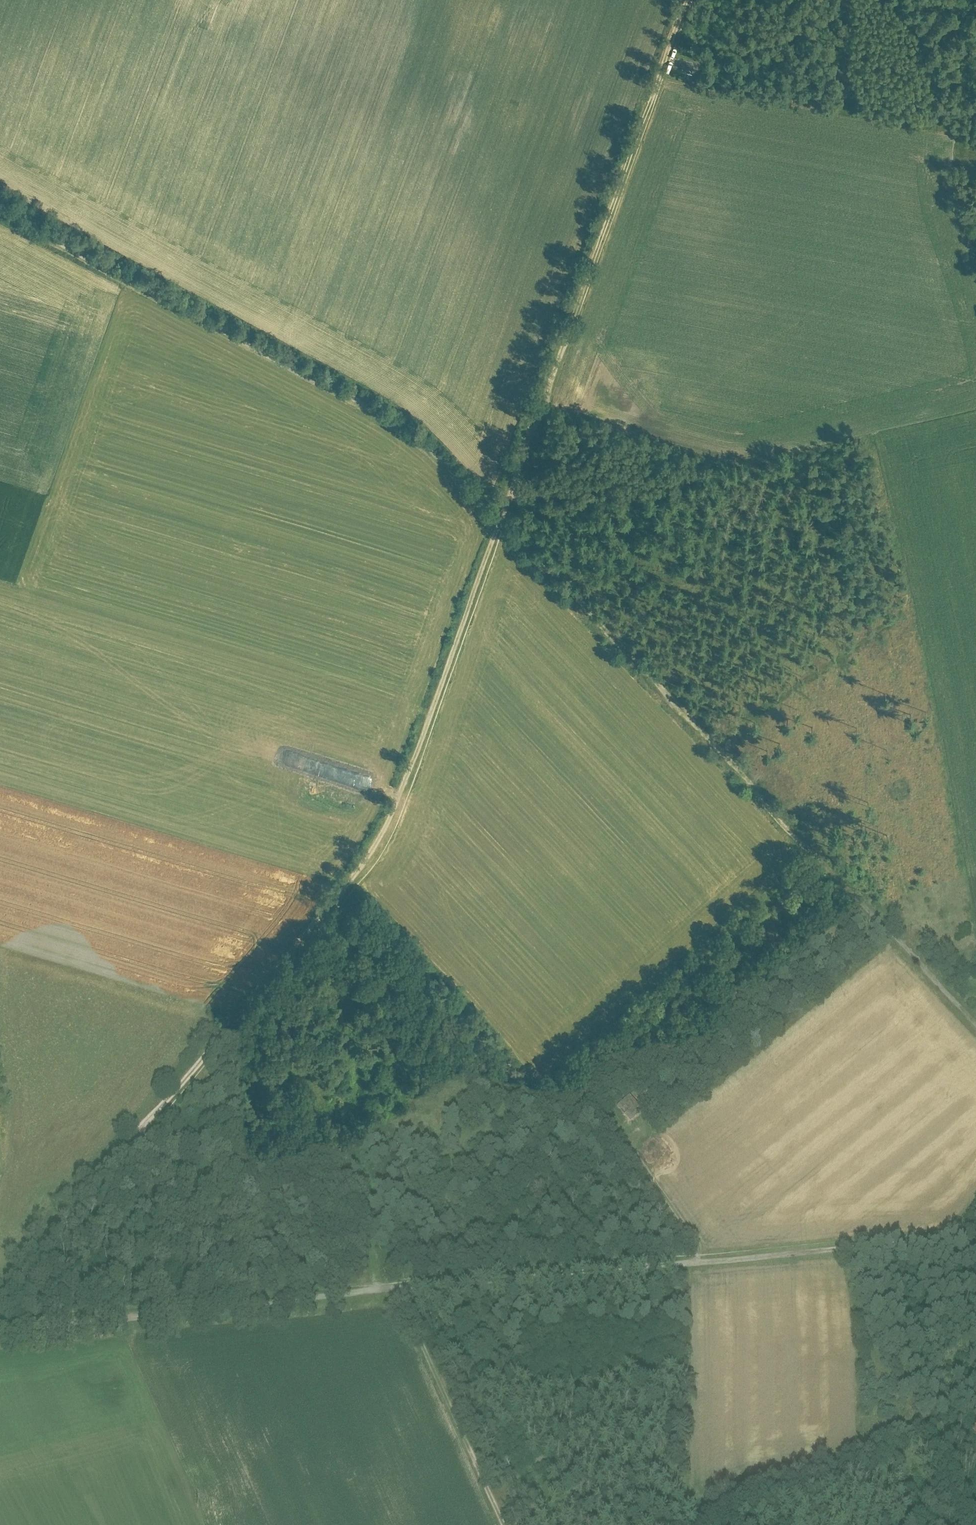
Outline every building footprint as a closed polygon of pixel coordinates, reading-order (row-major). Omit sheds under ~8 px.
[(646,1112),(630,1096),(618,1108),(634,1124),(646,1112)]
